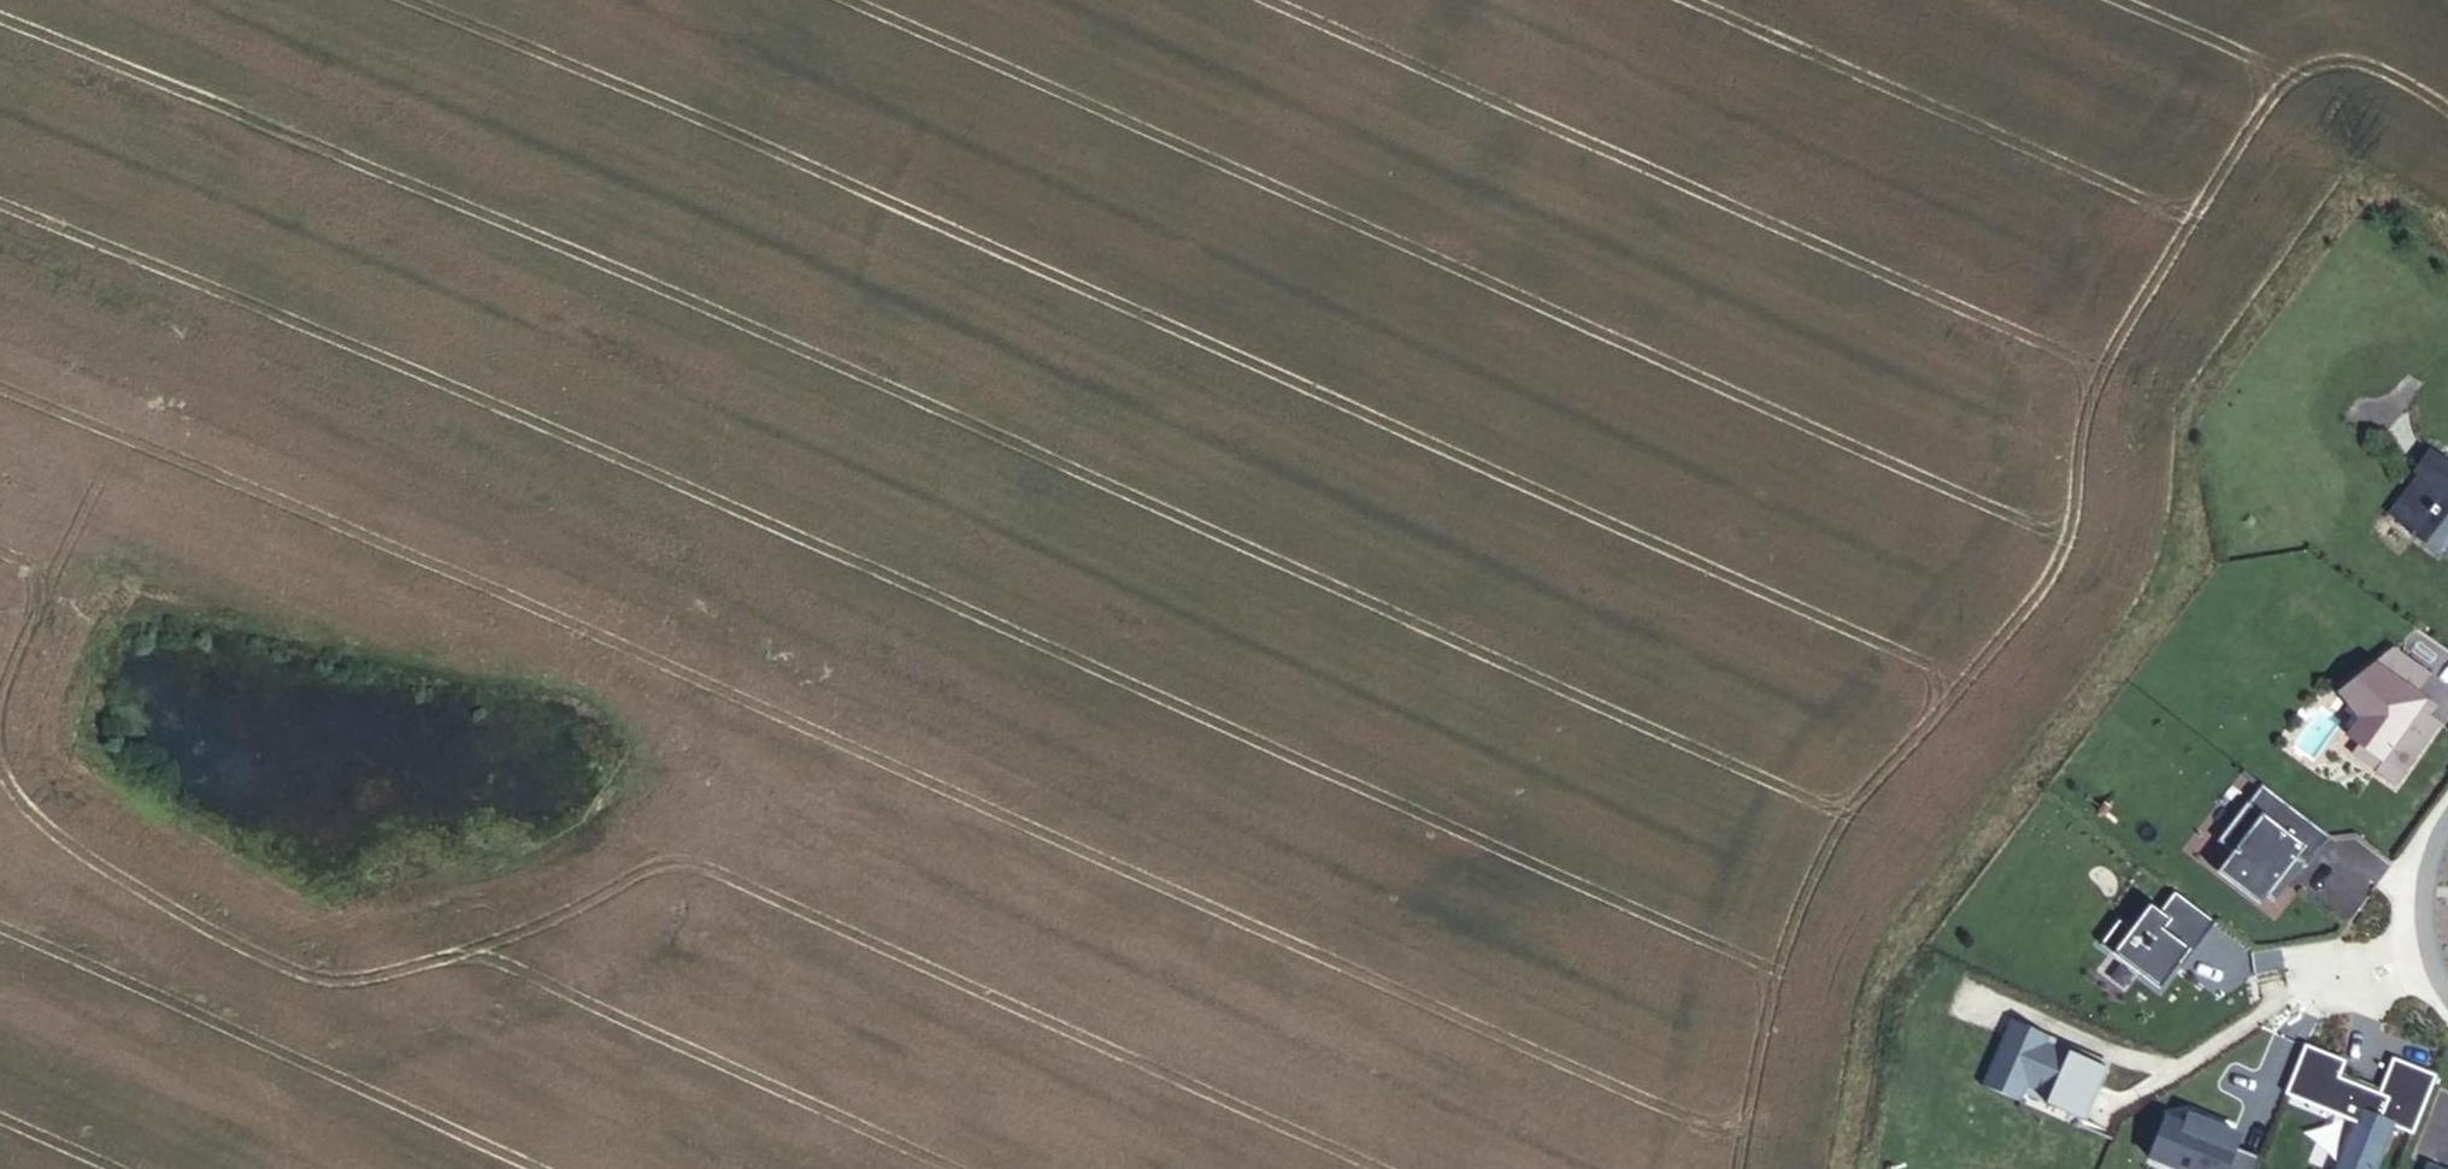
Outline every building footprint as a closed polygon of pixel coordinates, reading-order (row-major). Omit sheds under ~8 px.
[(2447,506),(2447,456),(2437,448),(2420,470),(2427,475),(2394,517),(2444,555),(2447,550),(2447,536),(2434,525),(2447,506)] [(2434,525),(2447,536),(2447,506),(2434,525)] [(2446,719),(2431,675),(2390,645),(2319,696),(2286,750),(2321,771),(2333,754),(2400,785),(2446,719)] [(2227,832),(2253,853),(2244,864),(2275,888),(2283,894),(2312,856),(2314,858),(2335,828),(2269,777),(2227,832)] [(2220,913),(2179,882),(2165,902),(2156,895),(2137,919),(2125,909),(2107,934),(2165,978),(2184,953),(2181,951),(2191,938),(2197,943),(2220,913)] [(2309,1037),(2289,1087),(2358,1114),(2336,1168),(2379,1168),(2399,1119),(2418,1126),(2442,1068),(2397,1050),(2383,1085),(2343,1069),(2349,1053),(2309,1037)] [(2170,1112),(2155,1151),(2200,1168),(2257,1168),(2265,1150),(2241,1141),(2245,1131),(2218,1120),(2219,1117),(2193,1107),(2189,1119),(2170,1112)] [(2431,1156),(2426,1168),(2447,1168),(2447,1163),(2431,1156)]
